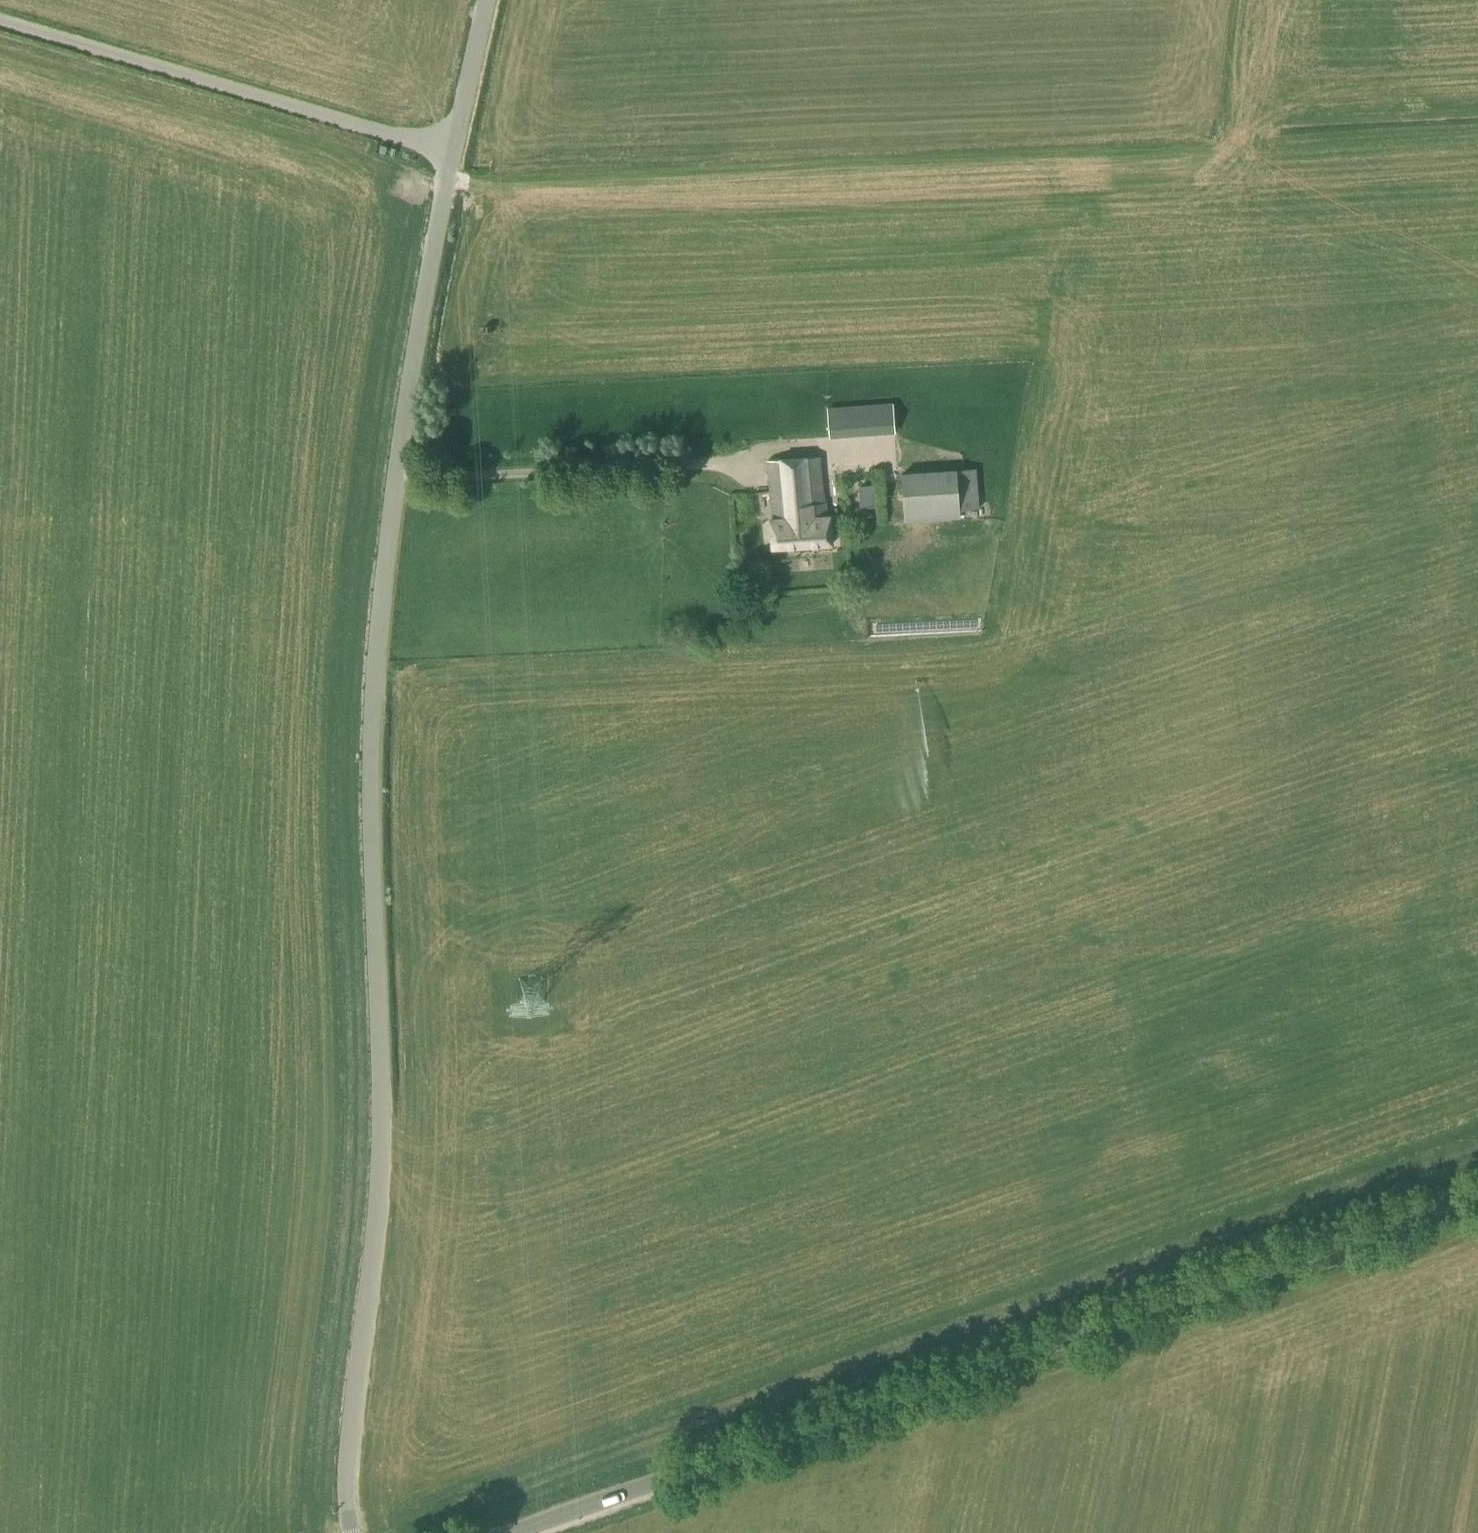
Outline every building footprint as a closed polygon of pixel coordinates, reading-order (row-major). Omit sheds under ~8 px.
[(827,407),(829,438),(856,436),(854,406),(827,407)] [(825,515),(820,456),(767,461),(772,519),(769,519),(771,549),(832,544),(829,515),(825,515)] [(956,470),(959,510),(978,508),(975,469),(956,470)] [(919,472),(901,473),(904,522),(923,521),(919,472)]
